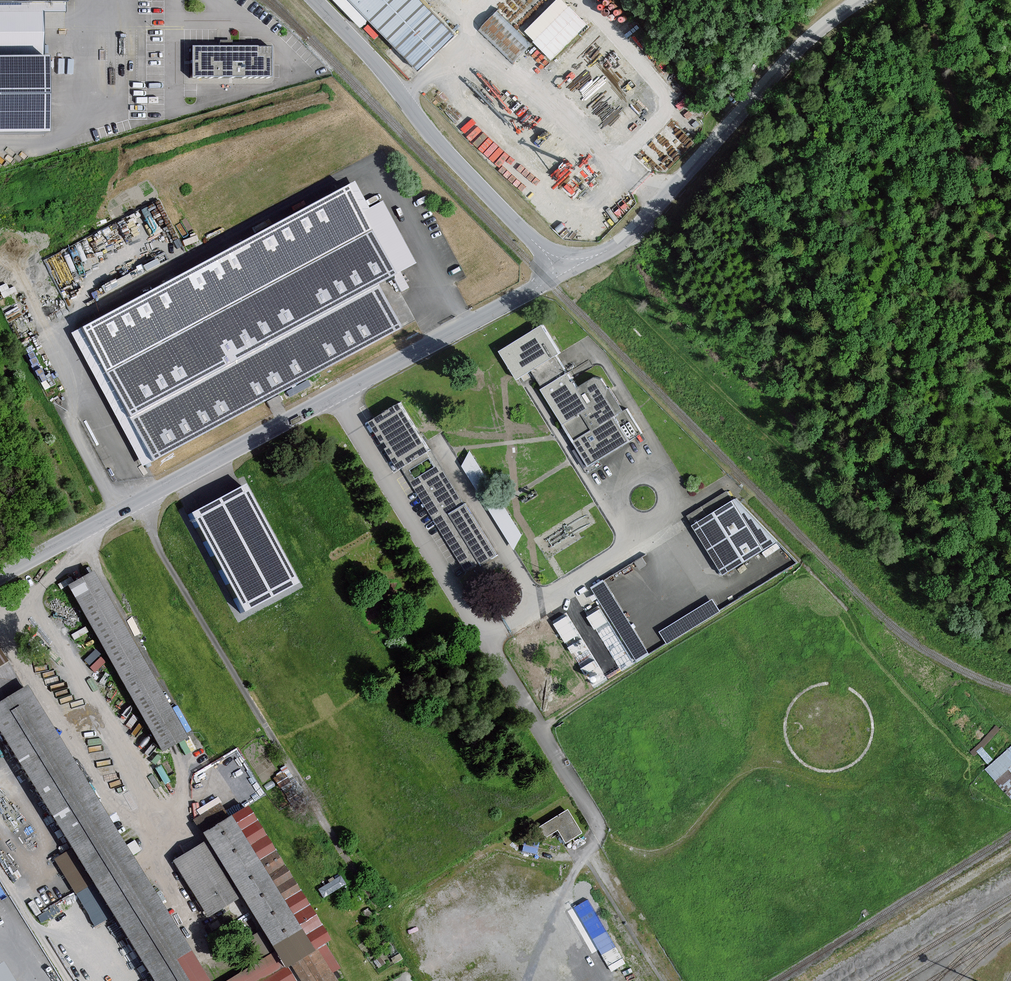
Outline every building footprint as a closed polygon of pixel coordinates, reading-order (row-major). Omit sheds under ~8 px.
[(38,11),(61,11),(61,0),(0,0),(0,12),(38,11)] [(420,69),(457,34),(425,0),(355,0),(420,69)] [(524,30),(552,57),(587,21),(566,0),(553,0),(524,30)] [(478,27),(512,58),(532,39),(498,7),(478,27)] [(0,12),(0,62),(39,62),(38,11),(0,12)] [(268,47),(189,47),(189,77),(268,77),(268,47)] [(596,47),(568,74),(597,102),(625,75),(596,47)] [(39,62),(0,62),(0,137),(39,137),(39,62)] [(354,176),(65,331),(116,424),(125,419),(147,459),(410,318),(396,293),(408,287),(401,274),(419,265),(382,197),(369,204),(354,176)] [(545,320),(500,349),(518,377),(533,367),(593,461),(637,433),(602,376),(580,390),(558,356),(564,351),(545,320)] [(372,421),(401,469),(403,467),(428,452),(399,404),(372,421)] [(467,571),(494,554),(431,450),(428,452),(403,467),(404,470),(467,571)] [(462,460),(477,482),(488,475),(473,453),(462,460)] [(292,584),(240,488),(187,517),(239,612),(292,584)] [(736,499),(694,525),(725,575),(767,549),(736,499)] [(70,586),(164,747),(185,735),(92,573),(70,586)] [(593,583),(635,661),(648,654),(607,576),(593,583)] [(666,640),(722,612),(715,599),(659,627),(666,640)] [(26,687),(23,689),(0,652),(0,727),(157,980),(209,980),(28,690),(26,687)] [(986,766),(1001,784),(1010,776),(1010,745),(986,766)] [(177,868),(209,918),(238,899),(283,969),(289,965),(299,980),(333,980),(330,976),(340,970),(332,958),(323,964),(315,951),(327,943),(244,814),(228,824),(220,811),(193,828),(206,849),(177,868)] [(565,812),(537,830),(544,841),(556,832),(564,845),(580,835),(565,812)] [(343,885),(339,878),(317,891),(322,898),(343,885)] [(608,929),(595,935),(602,951),(615,945),(608,929)] [(255,931),(248,935),(255,949),(263,945),(255,931)] [(0,966),(0,980),(9,980),(0,966)]
